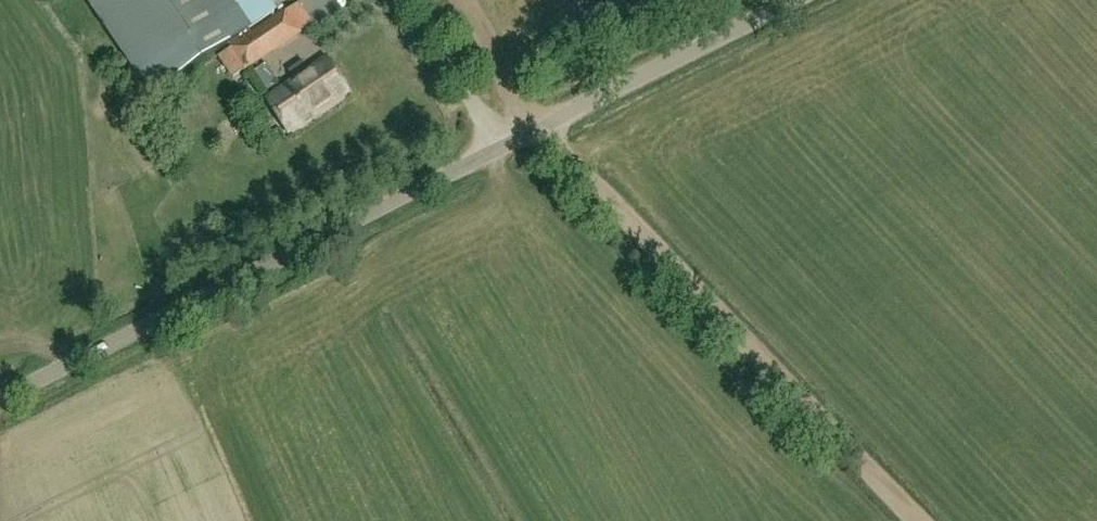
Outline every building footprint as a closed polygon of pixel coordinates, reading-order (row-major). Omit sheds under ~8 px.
[(151,97),(249,31),(229,0),(85,0),(151,97)] [(283,43),(270,24),(231,49),(243,69),(283,43)] [(296,67),(284,52),(262,69),(273,83),(296,67)] [(287,133),(349,92),(327,59),(265,99),(287,133)]
